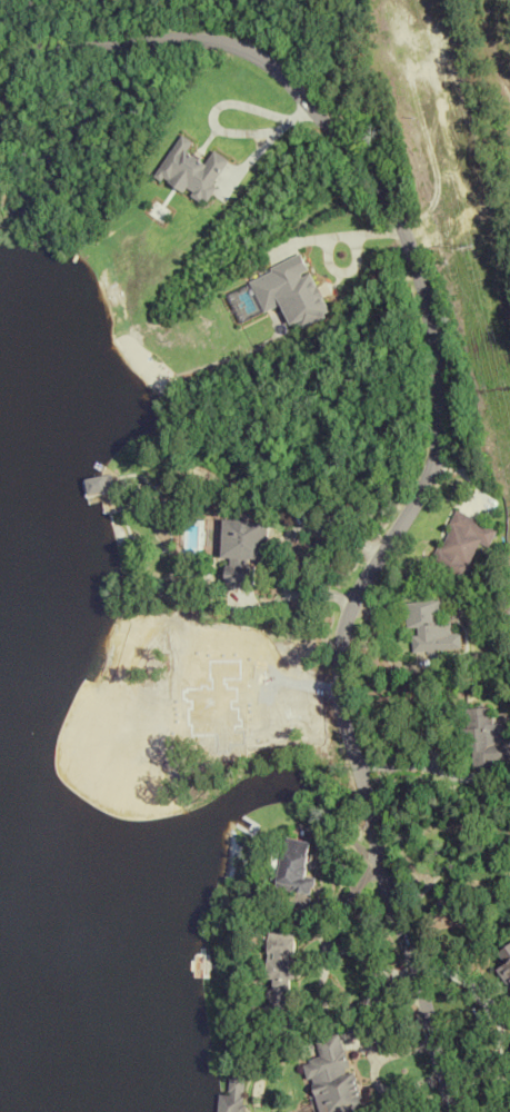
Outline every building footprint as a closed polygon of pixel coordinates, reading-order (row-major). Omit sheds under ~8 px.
[(249,279),(263,313),(282,305),(292,329),(328,314),(303,256),(249,279)] [(111,477),(87,476),(86,493),(111,494),(111,477)] [(225,518),(223,586),(250,587),(251,558),(267,559),(268,520),(253,520),(253,511),(234,510),(233,518),(225,518)] [(429,564),(462,579),(477,543),(488,547),(496,529),(452,510),(429,564)] [(404,602),(405,629),(410,629),(411,651),(459,649),(458,633),(445,633),(444,600),(404,602)] [(490,739),(489,707),(461,708),(464,767),(509,765),(509,739),(490,739)] [(311,893),(313,878),(304,877),(309,842),(283,838),(275,888),(311,893)] [(269,933),(267,1017),(292,1018),(294,934),(269,933)] [(509,990),(509,944),(496,952),(503,964),(497,968),(509,990)] [(328,1111),(337,1111),(338,1111),(364,1111),(348,1049),(303,1061),(308,1081),(320,1078),(328,1111)] [(229,1077),(229,1095),(218,1095),(218,1111),(244,1111),(244,1077),(229,1077)]
